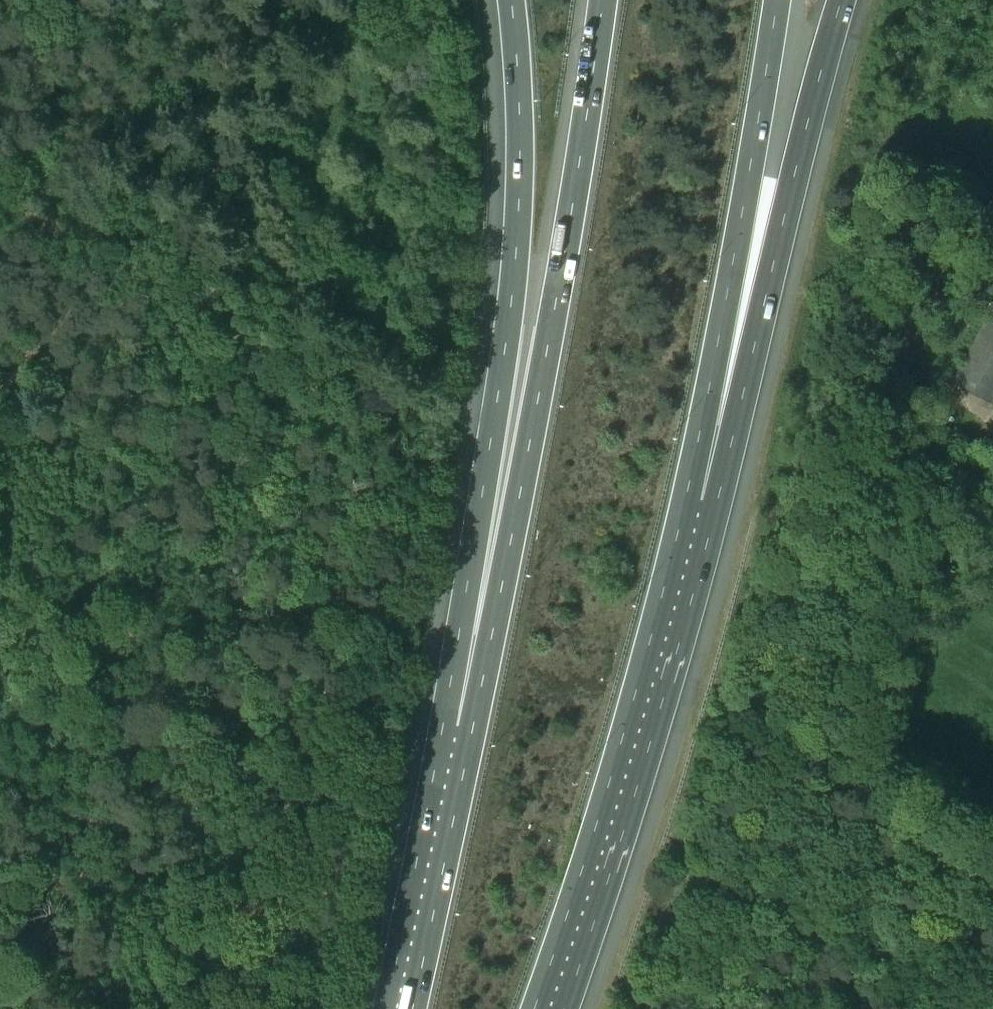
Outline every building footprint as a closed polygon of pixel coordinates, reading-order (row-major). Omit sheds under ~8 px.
[(988,319),(987,319),(954,379),(992,403),(992,402),(992,310),(988,319)]
